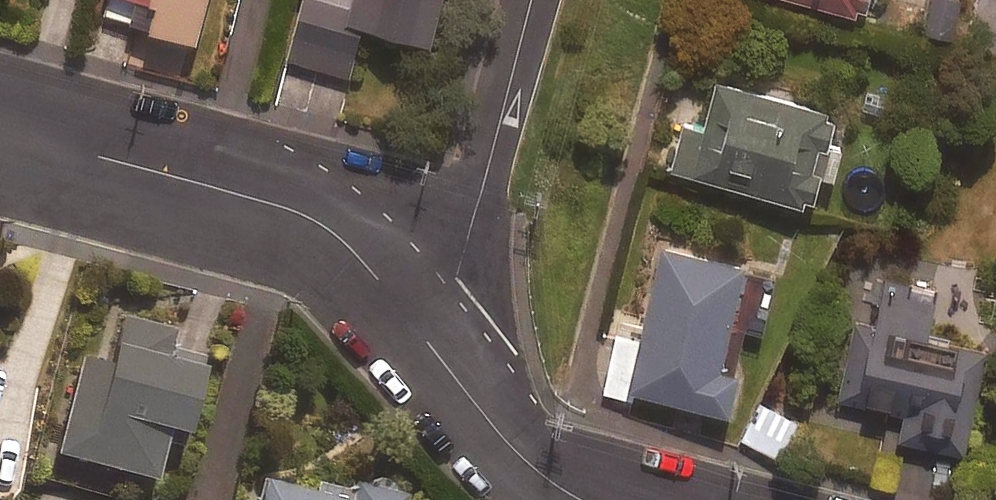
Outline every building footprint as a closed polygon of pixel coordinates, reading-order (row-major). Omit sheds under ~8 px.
[(99,10),(196,36),(205,0),(102,0),(99,10)] [(287,58),(348,75),(363,19),(430,38),(440,0),(303,0),(287,58)] [(867,13),(871,0),(816,0),(867,13)] [(960,0),(931,0),(924,29),(951,36),(960,0)] [(835,110),(718,79),(705,126),(683,120),(670,167),(811,204),(820,172),(833,176),(841,146),(827,142),(835,110)] [(616,334),(604,393),(631,399),(633,388),(730,409),(747,327),(765,331),(777,277),(742,270),(744,262),(661,244),(641,339),(616,334)] [(939,290),(866,272),(838,390),(904,406),(896,438),(962,454),(986,351),(928,337),(939,290)] [(175,327),(119,313),(106,362),(83,357),(58,456),(152,479),(166,425),(183,430),(201,361),(169,353),(175,327)] [(795,421),(754,405),(740,440),(781,456),(795,421)] [(255,499),(404,499),(397,491),(376,482),(358,482),(337,492),(261,474),(255,499)]
